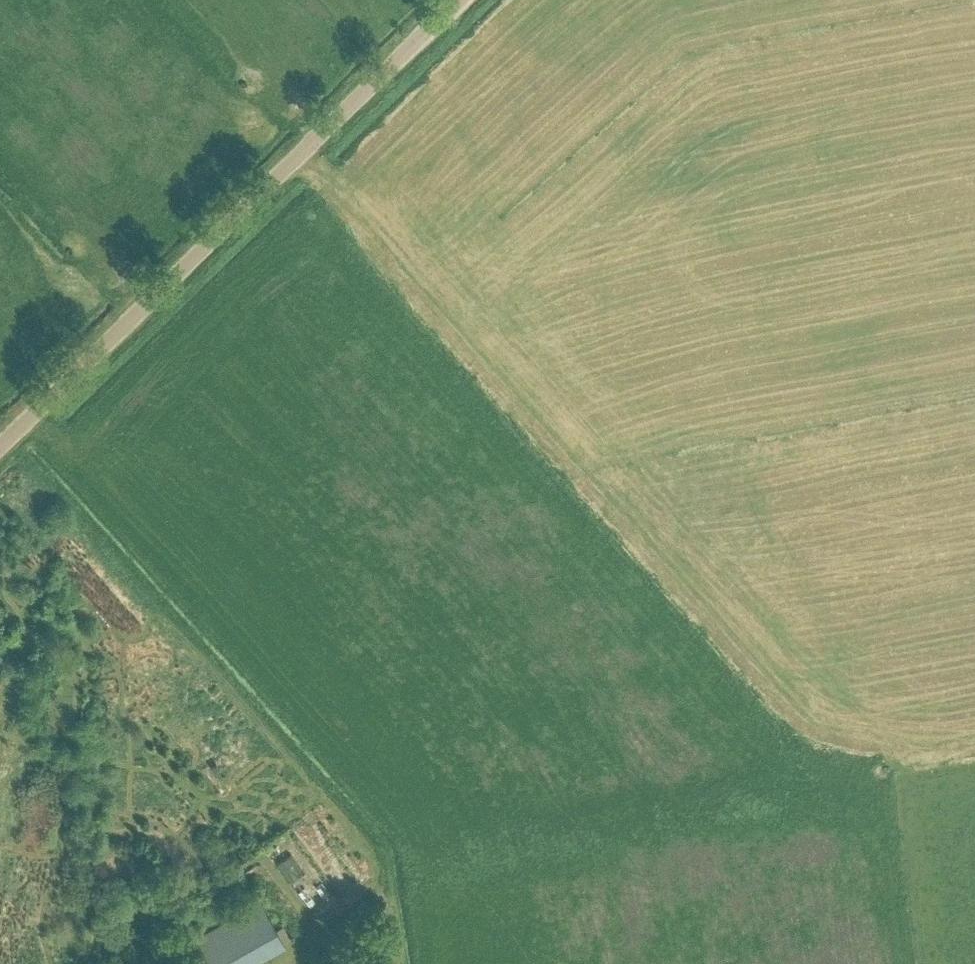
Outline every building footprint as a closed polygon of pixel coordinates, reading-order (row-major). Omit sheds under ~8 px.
[(237,856),(248,848),(240,837),(229,844),(237,856)] [(256,861),(246,865),(253,883),(263,878),(256,861)] [(204,963),(252,963),(285,945),(260,902),(191,942),(204,963)]
